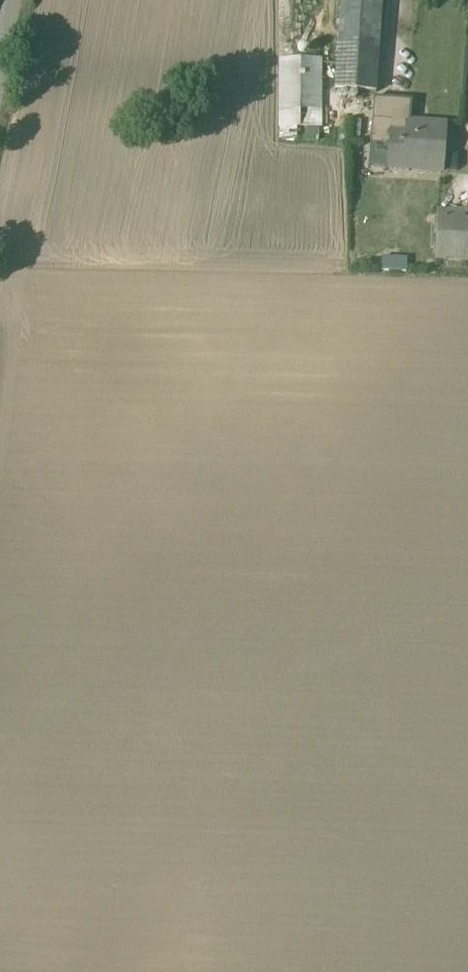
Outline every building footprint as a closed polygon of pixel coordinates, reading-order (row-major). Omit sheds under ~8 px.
[(381,0),(339,0),(332,92),(359,94),(359,114),(372,114),(374,95),(381,0)] [(321,60),(278,60),(277,129),(278,130),(279,142),(294,141),(295,130),(303,130),(303,143),(315,142),(315,130),(321,129),(321,60)] [(404,124),(371,121),(369,146),(388,147),(386,172),(442,176),(445,124),(405,121),(404,124)] [(436,212),(434,265),(467,265),(467,213),(436,212)] [(379,273),(405,274),(405,260),(380,260),(379,273)]
